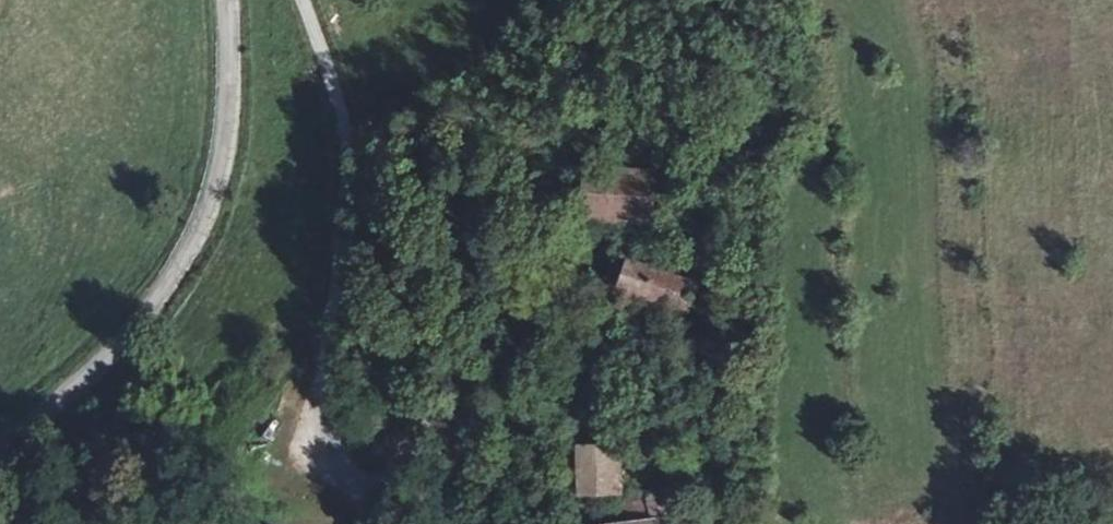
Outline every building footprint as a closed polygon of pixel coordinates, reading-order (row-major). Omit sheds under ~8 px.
[(707,305),(715,280),(646,259),(639,283),(707,305)] [(598,489),(635,488),(635,445),(597,446),(598,489)] [(671,510),(687,504),(675,482),(637,493),(643,511),(573,523),(674,523),(671,510)]
